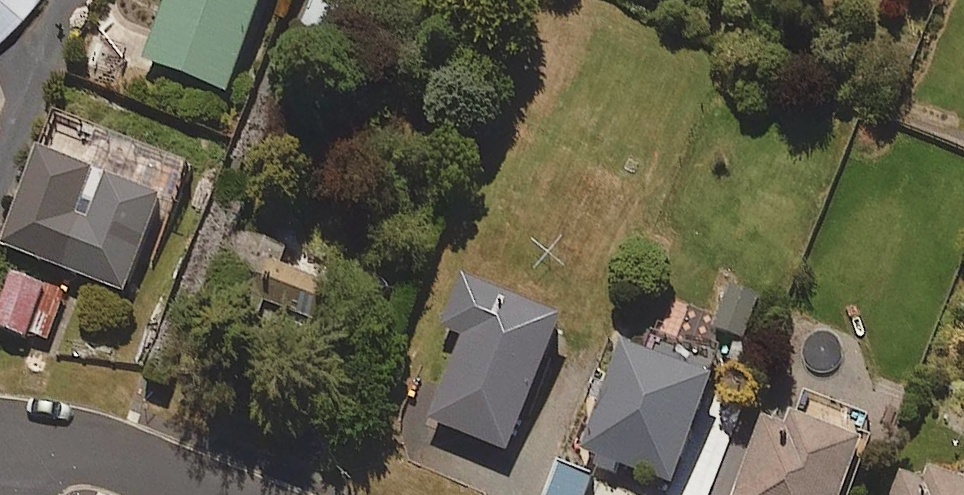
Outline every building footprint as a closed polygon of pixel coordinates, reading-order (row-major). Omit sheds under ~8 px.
[(18,0),(0,0),(0,21),(18,0)] [(137,62),(222,94),(257,0),(160,0),(137,62)] [(311,0),(295,32),(334,51),(349,19),(311,0)] [(48,209),(28,260),(116,293),(152,197),(98,177),(81,222),(48,209)] [(286,247),(241,230),(205,326),(243,340),(257,302),(307,321),(321,286),(277,270),(286,247)] [(0,289),(0,330),(18,336),(36,284),(5,274),(0,289)] [(555,319),(458,281),(438,330),(458,338),(425,422),(502,453),(555,319)] [(726,287),(710,328),(742,341),(758,300),(726,287)] [(710,382),(617,346),(576,450),(594,457),(591,466),(611,474),(614,466),(669,488),(710,382)] [(729,494),(838,494),(858,444),(788,417),(782,430),(758,421),(729,494)] [(542,494),(584,494),(591,479),(555,464),(542,494)] [(887,494),(963,494),(963,485),(925,470),(920,483),(896,473),(887,494)]
